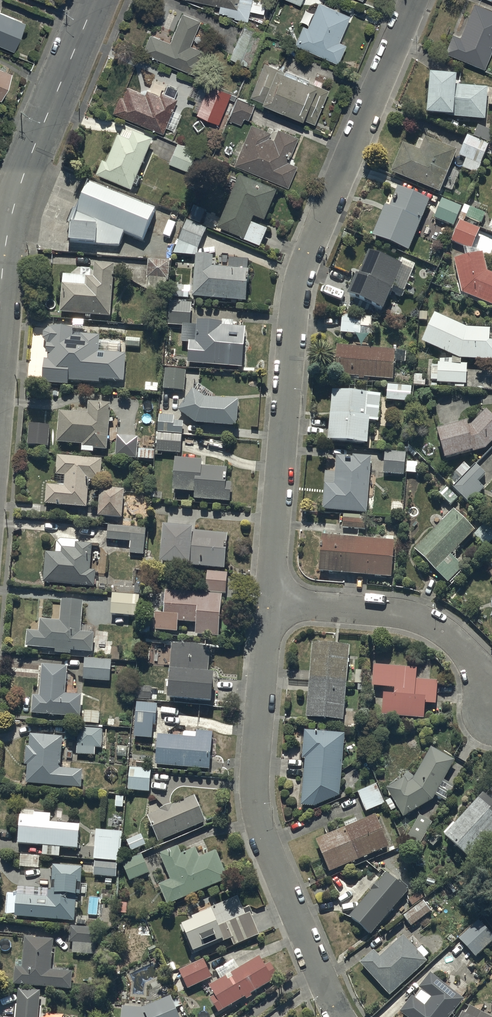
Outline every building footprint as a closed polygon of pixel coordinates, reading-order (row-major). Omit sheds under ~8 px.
[(338,61),(346,42),(339,39),(350,13),(320,0),(318,0),(307,25),(303,23),(295,42),(338,61)] [(484,66),(491,47),(491,8),(474,1),(460,35),(452,32),(445,50),(484,66)] [(170,40),(150,32),(142,50),(196,72),(201,60),(197,59),(202,48),(190,43),(201,18),(182,11),(170,40)] [(11,54),(23,26),(0,16),(0,49),(11,54)] [(243,24),(230,56),(249,64),(262,32),(243,24)] [(250,95),(314,121),(329,87),(264,61),(250,95)] [(10,77),(0,73),(0,100),(10,77)] [(426,115),(485,120),(488,88),(456,85),(456,76),(430,74),(426,115)] [(197,113),(219,122),(230,93),(208,84),(197,113)] [(113,111),(163,131),(177,97),(161,90),(159,93),(147,87),(145,92),(127,85),(123,95),(120,94),(113,111)] [(229,119),(241,124),(244,116),(248,118),(254,103),(238,96),(229,119)] [(234,163),(288,186),(297,164),(288,160),(298,136),(278,127),(274,137),(269,135),(271,131),(251,122),(234,163)] [(96,177),(131,191),(152,140),(133,132),(129,141),(118,136),(106,164),(102,162),(96,177)] [(468,136),(459,156),(466,159),(462,168),(477,174),(489,145),(468,136)] [(391,173),(440,193),(457,150),(425,137),(420,150),(403,144),(391,173)] [(177,142),(169,162),(192,171),(200,151),(177,142)] [(217,230),(244,240),(254,217),(264,222),(277,192),(239,176),(217,230)] [(155,210),(87,181),(70,224),(69,243),(119,246),(124,232),(143,240),(155,210)] [(372,236),(409,251),(430,200),(398,187),(390,207),(385,205),(372,236)] [(443,199),(435,218),(454,226),(462,207),(443,199)] [(194,207),(189,219),(200,224),(205,212),(194,207)] [(466,217),(481,224),(485,214),(470,208),(466,217)] [(178,241),(198,249),(207,229),(187,221),(178,241)] [(451,241),(472,250),(480,229),(460,221),(451,241)] [(151,248),(150,257),(166,259),(167,250),(151,248)] [(348,296),(383,311),(403,265),(369,251),(359,276),(356,275),(348,296)] [(491,306),(491,274),(487,272),(483,253),(454,259),(462,293),(491,306)] [(192,297),(246,302),(249,270),(212,267),(213,256),(196,255),(192,297)] [(170,262),(148,260),(147,279),(168,281),(170,262)] [(60,313),(110,317),(115,265),(95,263),(94,278),(86,277),(85,286),(62,284),(60,313)] [(170,286),(170,300),(184,300),(185,286),(170,286)] [(168,325),(190,327),(192,304),(170,302),(168,325)] [(422,342),(460,360),(491,361),(491,343),(489,343),(490,330),(467,329),(435,314),(422,342)] [(342,316),(341,333),(360,335),(362,318),(342,316)] [(189,342),(188,364),(242,368),(245,328),(222,326),(223,323),(197,321),(196,343),(189,342)] [(100,380),(124,382),(126,354),(99,352),(100,336),(81,334),(81,337),(73,336),(73,328),(51,327),(51,328),(48,328),(43,332),(43,339),(47,344),(46,354),(49,354),(48,360),(44,360),(43,383),(68,385),(69,381),(100,383),(100,380)] [(126,346),(140,348),(140,339),(126,338),(126,346)] [(335,376),(393,380),(395,351),(337,346),(335,376)] [(437,384),(466,385),(467,365),(438,364),(438,366),(432,366),(431,381),(437,381),(437,384)] [(160,389),(184,391),(186,371),(162,369),(160,389)] [(414,385),(425,386),(426,376),(415,375),(414,385)] [(159,384),(146,383),(145,391),(158,392),(159,384)] [(388,386),(387,401),(411,403),(412,388),(388,386)] [(196,424),(237,427),(239,401),(205,398),(193,390),(178,411),(196,424)] [(328,442),(368,445),(370,421),(378,422),(381,395),(333,391),(328,442)] [(82,449),(107,451),(111,404),(89,403),(88,414),(59,412),(57,443),(82,445),(82,449)] [(445,461),(486,450),(491,444),(491,417),(486,411),(471,426),(468,427),(467,424),(437,432),(445,461)] [(158,433),(183,435),(183,422),(174,422),(175,417),(159,415),(158,433)] [(28,445),(49,447),(50,427),(29,425),(28,445)] [(157,452),(181,454),(182,436),(158,434),(157,452)] [(116,458),(137,459),(139,438),(117,436),(116,458)] [(139,450),(138,459),(153,460),(154,451),(139,450)] [(384,474),(405,475),(406,453),(385,452),(384,474)] [(45,505),(87,508),(89,481),(101,482),(103,460),(57,456),(56,476),(65,476),(65,487),(47,486),(45,505)] [(323,511),(367,514),(372,458),(353,456),(353,458),(337,457),(335,486),(325,485),(323,511)] [(194,500),(230,503),(232,484),(227,484),(228,469),(202,467),(202,461),(175,459),(173,491),(195,493),(194,500)] [(407,473),(417,474),(418,463),(408,463),(407,473)] [(470,504),(484,489),(478,483),(485,475),(476,466),(454,489),(470,504)] [(439,495),(451,506),(458,499),(446,487),(439,495)] [(98,517),(122,519),(124,491),(101,489),(98,517)] [(414,551),(448,583),(463,568),(451,556),(475,532),(454,511),(414,551)] [(344,515),(343,529),(365,531),(367,517),(344,515)] [(474,534),(487,548),(491,543),(491,534),(484,525),(474,534)] [(130,554),(144,555),(146,530),(109,526),(107,540),(131,542),(130,554)] [(225,570),(228,535),(163,529),(160,565),(225,570)] [(319,572),(392,579),(395,542),(323,536),(319,572)] [(91,571),(93,545),(76,544),(76,550),(62,549),(62,554),(46,553),(44,584),(95,588),(96,572),(91,571)] [(206,592),(226,594),(228,574),(208,572),(206,592)] [(196,636),(219,638),(222,596),(166,592),(164,616),(155,615),(154,631),(178,633),(179,623),(197,624),(196,636)] [(113,595),(112,616),(138,617),(140,597),(113,595)] [(71,652),(93,653),(95,634),(81,633),(84,603),(62,601),(60,622),(40,620),(39,633),(28,632),(26,648),(56,650),(55,654),(71,655),(71,652)] [(173,645),(168,701),(212,704),(215,676),(209,675),(211,648),(173,645)] [(307,719),(344,722),(350,648),(313,645),(307,719)] [(85,659),(84,680),(110,682),(112,661),(85,659)] [(33,697),(32,715),(81,719),(83,697),(66,696),(68,668),(43,666),(40,697),(33,697)] [(383,717),(425,720),(426,705),(436,706),(438,682),(417,680),(417,670),(375,667),(373,688),(395,690),(395,697),(384,696),(383,717)] [(363,669),(355,668),(355,681),(357,682),(357,688),(362,689),(363,669)] [(136,699),(151,700),(152,688),(137,687),(136,699)] [(156,726),(158,705),(137,703),(135,738),(152,740),(153,726),(156,726)] [(99,714),(84,713),(84,724),(99,725),(99,714)] [(79,729),(77,755),(95,756),(96,749),(102,749),(103,730),(79,729)] [(156,767),(210,771),(213,734),(197,732),(196,740),(158,736),(156,767)] [(306,761),(302,807),(315,808),(340,798),(345,735),(305,732),(303,761),(306,761)] [(27,785),(82,789),(83,772),(61,770),(63,738),(31,736),(30,748),(27,748),(26,766),(28,767),(27,785)] [(387,789),(404,819),(433,802),(455,762),(432,749),(413,782),(409,784),(405,779),(387,789)] [(129,791),(150,793),(152,771),(130,769),(129,791)] [(359,795),(367,813),(385,805),(377,787),(359,795)] [(117,797),(116,808),(123,808),(124,798),(117,797)] [(148,817),(159,844),(206,824),(195,797),(173,807),(172,805),(161,810),(161,812),(148,817)] [(445,839),(470,862),(491,839),(491,805),(484,797),(445,839)] [(19,845),(78,850),(80,827),(50,825),(51,816),(35,814),(35,818),(21,817),(19,845)] [(317,842),(330,874),(390,849),(376,817),(317,842)] [(433,824),(420,817),(406,843),(418,850),(433,824)] [(97,832),(94,861),(121,863),(123,834),(97,832)] [(127,843),(132,853),(147,847),(142,836),(127,843)] [(160,887),(168,907),(229,881),(217,853),(200,860),(196,850),(182,856),(179,848),(160,856),(171,882),(160,887)] [(40,856),(21,855),(19,867),(38,868),(40,856)] [(123,864),(130,882),(150,874),(142,856),(123,864)] [(95,862),(94,877),(117,879),(118,864),(95,862)] [(83,869),(54,867),(52,893),(48,892),(48,899),(17,896),(16,919),(75,923),(77,897),(81,897),(83,869)] [(350,918),(372,937),(409,893),(407,892),(409,890),(400,882),(398,884),(387,875),(350,918)] [(409,902),(413,907),(424,899),(420,894),(409,902)] [(234,947),(260,936),(252,918),(254,917),(250,909),(244,912),(238,899),(208,912),(210,915),(194,922),(181,928),(193,957),(232,941),(234,947)] [(404,918),(412,928),(431,913),(423,903),(404,918)] [(476,959),(491,945),(491,937),(479,923),(459,941),(476,959)] [(73,954),(96,956),(98,929),(71,928),(70,944),(74,944),(73,954)] [(361,965),(391,998),(428,964),(404,938),(380,959),(375,953),(361,965)] [(15,987),(72,991),(73,974),(52,972),(54,942),(25,939),(23,969),(16,969),(15,987)] [(211,1000),(220,1015),(246,1000),(247,1002),(253,998),(252,996),(279,980),(271,965),(266,968),(260,958),(240,970),(234,961),(216,971),(222,981),(210,988),(216,998),(211,1000)] [(180,972),(189,990),(213,979),(204,961),(180,972)] [(405,1016),(452,1016),(465,1001),(431,975),(420,990),(432,1000),(425,1008),(413,998),(401,1014),(405,1016)] [(41,993),(19,991),(17,1016),(39,1016),(41,993)] [(172,1000),(150,1010),(123,1008),(122,1016),(179,1016),(172,1000)] [(470,1008),(466,1015),(463,1014),(461,1016),(487,1016),(470,1008)]
